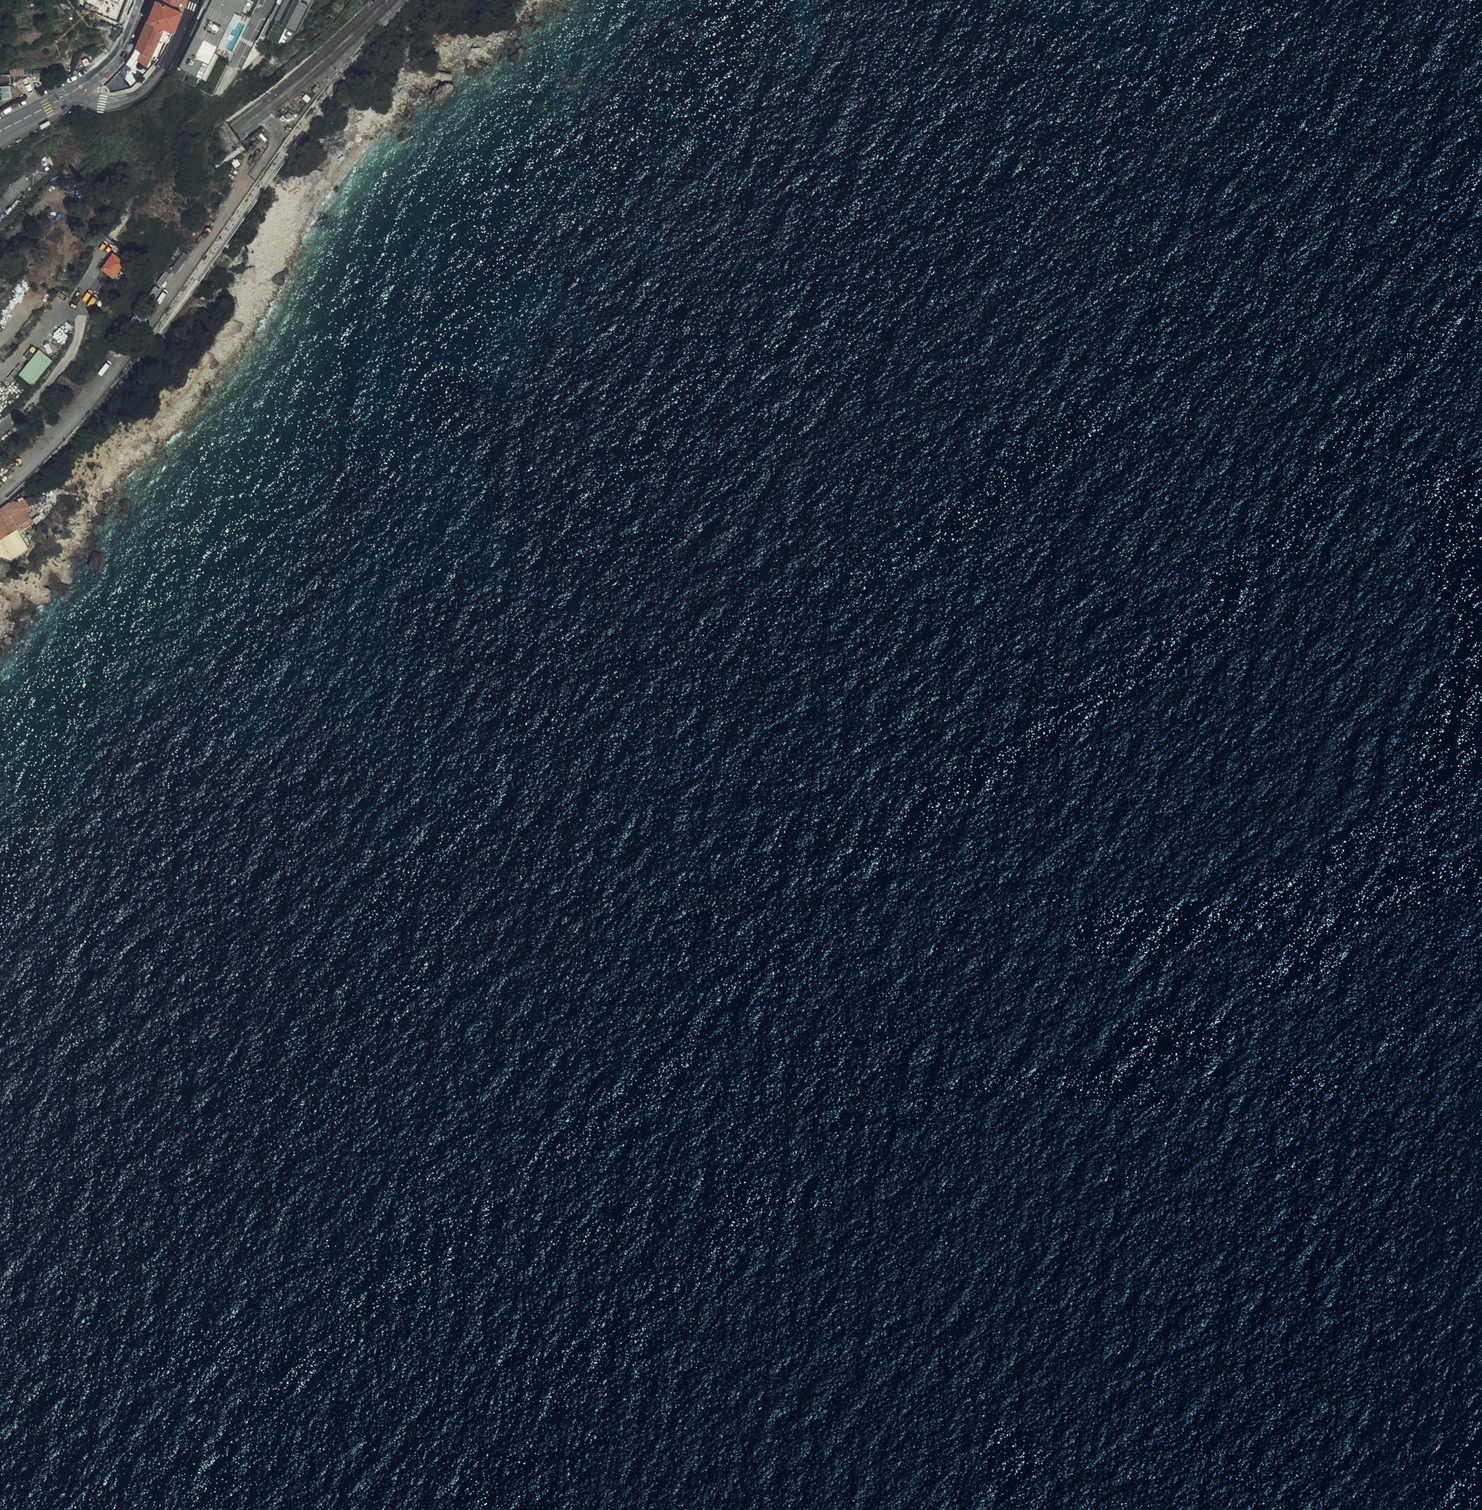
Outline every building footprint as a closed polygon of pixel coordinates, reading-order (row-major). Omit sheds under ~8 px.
[(117,20),(125,0),(79,0),(80,5),(117,20)] [(145,19),(169,28),(178,7),(161,0),(152,0),(145,19)] [(178,67),(216,86),(260,0),(212,0),(178,67)] [(261,35),(279,44),(286,29),(296,34),(313,0),(278,0),(261,35)] [(132,43),(123,60),(128,64),(134,55),(143,62),(148,53),(156,35),(160,36),(163,38),(169,28),(145,19),(143,19),(132,43)] [(156,35),(148,53),(160,36),(156,35)] [(15,62),(1,64),(2,72),(16,70),(15,62)] [(108,252),(97,267),(114,278),(119,270),(114,267),(119,260),(108,252)] [(19,372),(31,383),(51,360),(40,349),(19,372)] [(33,505),(41,499),(37,492),(28,498),(33,505)] [(34,522),(28,513),(32,509),(25,498),(11,504),(0,511),(0,542),(34,522)]
